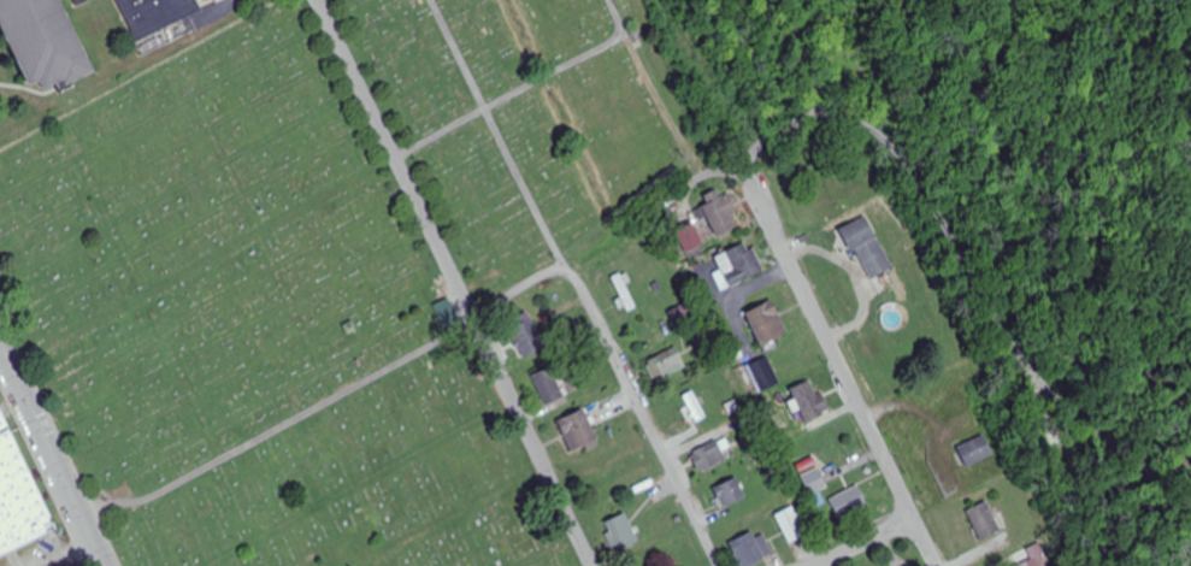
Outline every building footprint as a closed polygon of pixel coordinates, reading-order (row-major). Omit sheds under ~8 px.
[(31,86),(41,82),(45,89),(65,79),(69,88),(98,73),(63,0),(0,0),(0,21),(31,86)] [(140,41),(204,10),(199,0),(120,0),(140,41)] [(731,194),(720,198),(719,192),(703,197),(715,238),(741,230),(731,194)] [(674,230),(693,259),(709,248),(690,219),(674,230)] [(870,232),(853,245),(879,278),(896,264),(870,232)] [(709,260),(717,280),(726,276),(731,287),(765,273),(752,243),(709,260)] [(458,320),(450,299),(437,304),(444,325),(458,320)] [(747,312),(762,346),(790,335),(775,300),(747,312)] [(507,325),(526,360),(547,348),(529,314),(507,325)] [(653,376),(684,364),(677,345),(646,356),(653,376)] [(749,365),(760,394),(781,386),(770,358),(749,365)] [(570,395),(559,364),(533,374),(544,405),(570,395)] [(832,411),(813,379),(791,391),(809,423),(832,411)] [(58,532),(0,406),(0,558),(58,532)] [(570,452),(598,443),(587,409),(559,419),(570,452)] [(995,458),(989,437),(961,446),(968,467),(995,458)] [(728,460),(718,441),(691,454),(701,474),(728,460)] [(811,491),(826,488),(822,473),(807,477),(811,491)] [(725,509),(748,497),(737,477),(715,489),(725,509)] [(830,500),(840,521),(869,506),(859,485),(830,500)] [(983,543),(1010,532),(997,500),(970,510),(983,543)] [(788,543),(807,536),(796,507),(777,514),(788,543)] [(604,521),(612,551),(637,545),(629,514),(604,521)] [(742,565),(753,565),(768,558),(753,531),(730,544),(742,565)]
